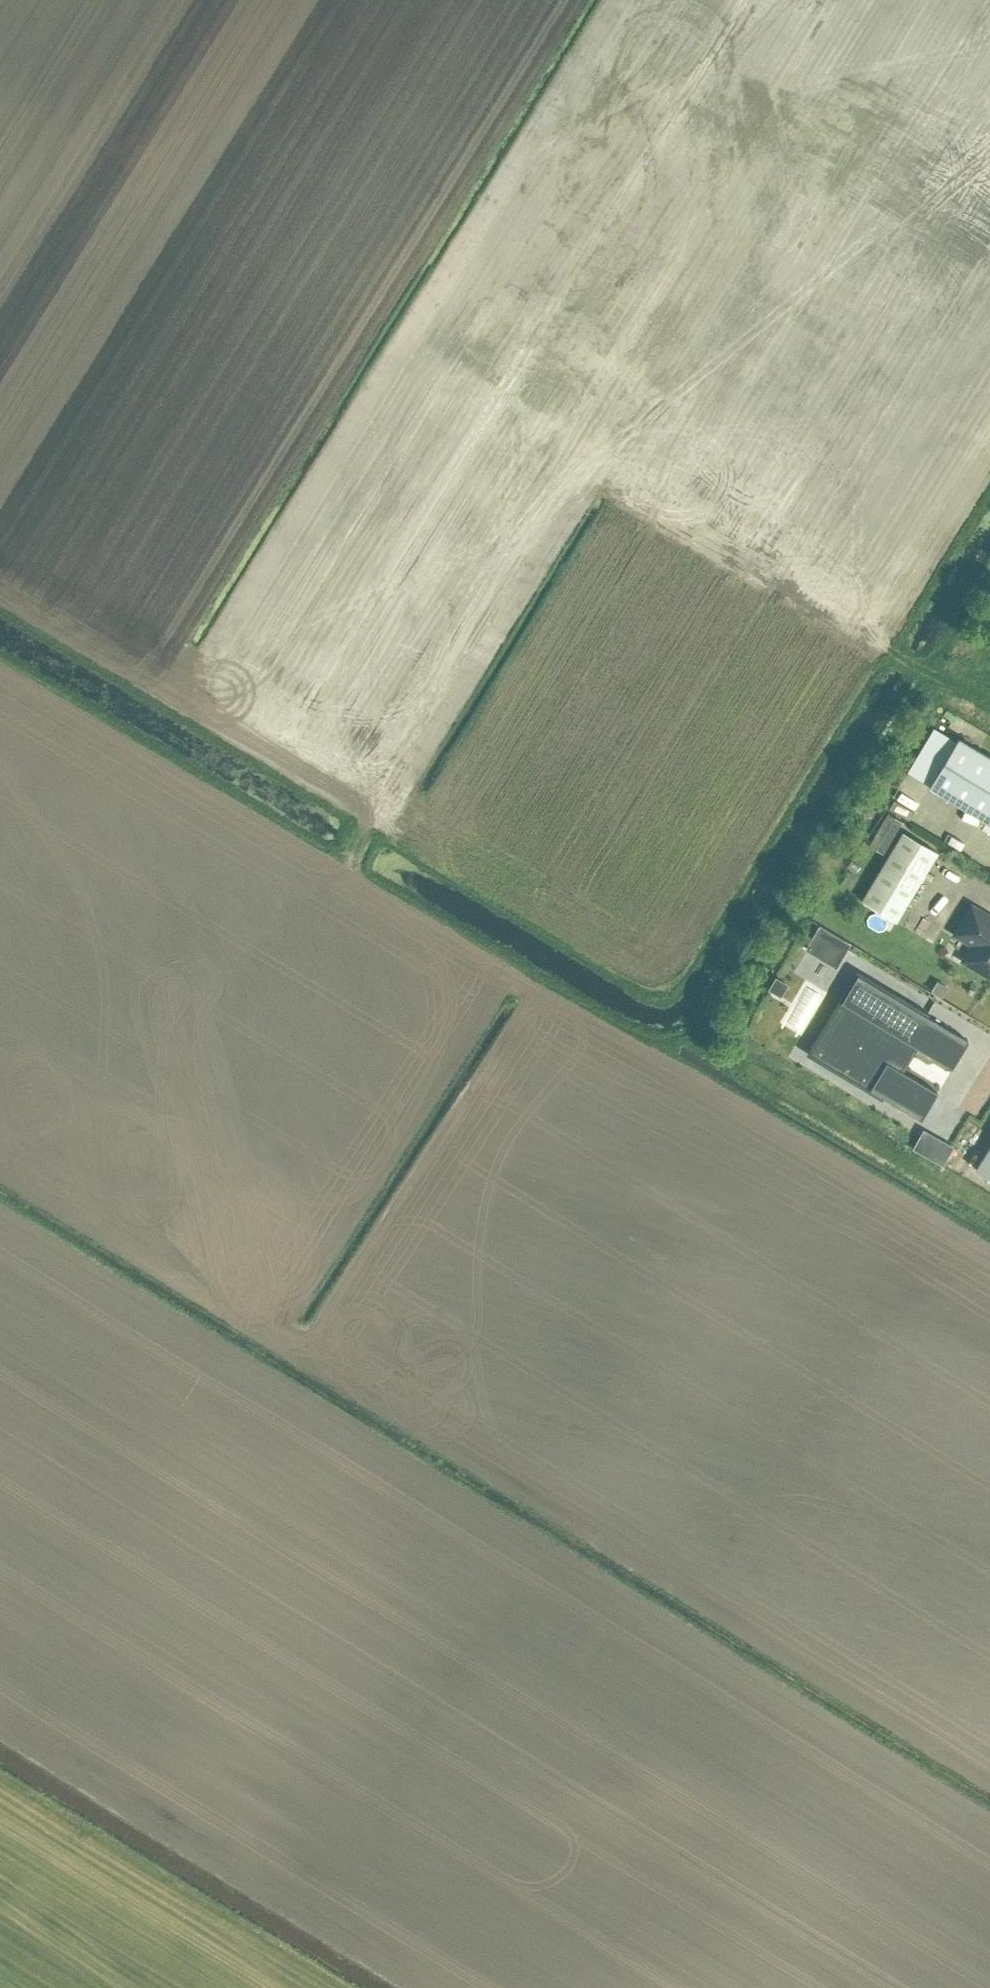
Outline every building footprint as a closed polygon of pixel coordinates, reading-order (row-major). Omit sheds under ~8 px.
[(989,822),(989,755),(960,736),(930,785),(989,822)] [(886,811),(868,844),(883,853),(901,820),(886,811)] [(901,923),(941,854),(904,833),(864,902),(901,923)] [(972,904),(954,935),(972,946),(962,962),(989,978),(989,914),(972,904)] [(809,942),(807,947),(833,962),(836,958),(843,945),(816,930),(809,942)] [(776,978),(770,988),(780,994),(786,984),(776,978)] [(832,1063),(828,1069),(832,1072),(887,1105),(918,1124),(934,1097),(900,1076),(915,1052),(949,1072),(965,1045),(855,980),(851,986),(839,1006),(845,1010),(818,1055),(832,1063)] [(975,1168),(989,1177),(989,1143),(975,1168)]
